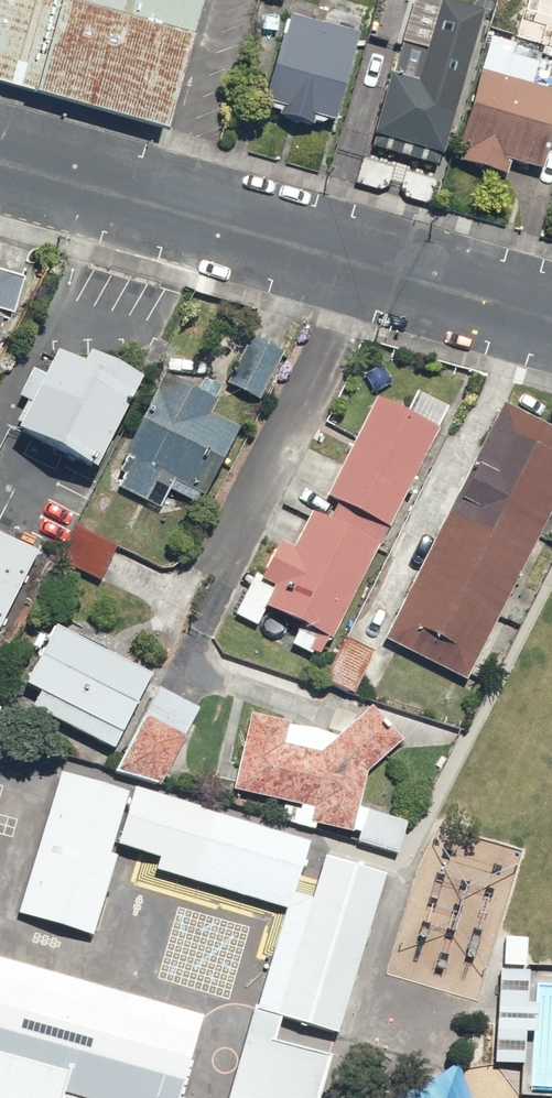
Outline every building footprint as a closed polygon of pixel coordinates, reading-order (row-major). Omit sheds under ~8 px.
[(167,124),(201,0),(0,0),(0,79),(167,124)] [(287,9),(290,0),(264,0),(287,9)] [(437,0),(413,0),(368,152),(443,174),(490,16),(437,0)] [(361,42),(289,21),(260,122),(333,143),(361,42)] [(498,41),(457,174),(549,203),(551,194),(551,58),(498,41)] [(11,308),(24,312),(34,273),(0,263),(0,347),(11,308)] [(285,350),(254,335),(229,387),(261,402),(285,350)] [(104,475),(157,388),(100,353),(89,370),(64,354),(21,424),(104,475)] [(217,409),(169,382),(112,484),(159,511),(174,484),(205,501),(244,431),(214,414),(217,409)] [(297,548),(283,541),(266,576),(255,570),(233,615),(327,662),(452,415),(420,399),(412,415),(381,399),(330,500),(323,497),(297,548)] [(509,405),(387,649),(471,691),(551,530),(551,427),(509,405)] [(0,528),(0,645),(44,548),(0,528)] [(155,678),(57,626),(28,681),(44,689),(35,706),(118,750),(155,678)] [(199,708),(158,686),(114,769),(158,783),(199,708)] [(337,736),(251,716),(238,795),(293,804),(290,825),(367,838),(379,767),(409,746),(381,706),(337,736)] [(105,853),(124,791),(58,772),(15,910),(88,934),(111,856),(105,853)] [(302,840),(130,786),(113,843),(156,856),(154,868),(284,907),(288,892),(302,840)] [(284,907),(253,1009),(277,1016),(333,1033),(380,873),(321,855),(308,898),(288,892),(284,907)] [(524,937),(503,936),(501,963),(522,964),(524,937)] [(0,961),(0,1097),(171,1097),(172,1095),(191,1015),(0,961)] [(525,969),(496,967),(491,1062),(519,1062),(525,969)] [(271,1039),(277,1016),(253,1009),(244,1032),(271,1039)] [(325,1054),(271,1039),(244,1032),(225,1097),(313,1097),(325,1054)]
